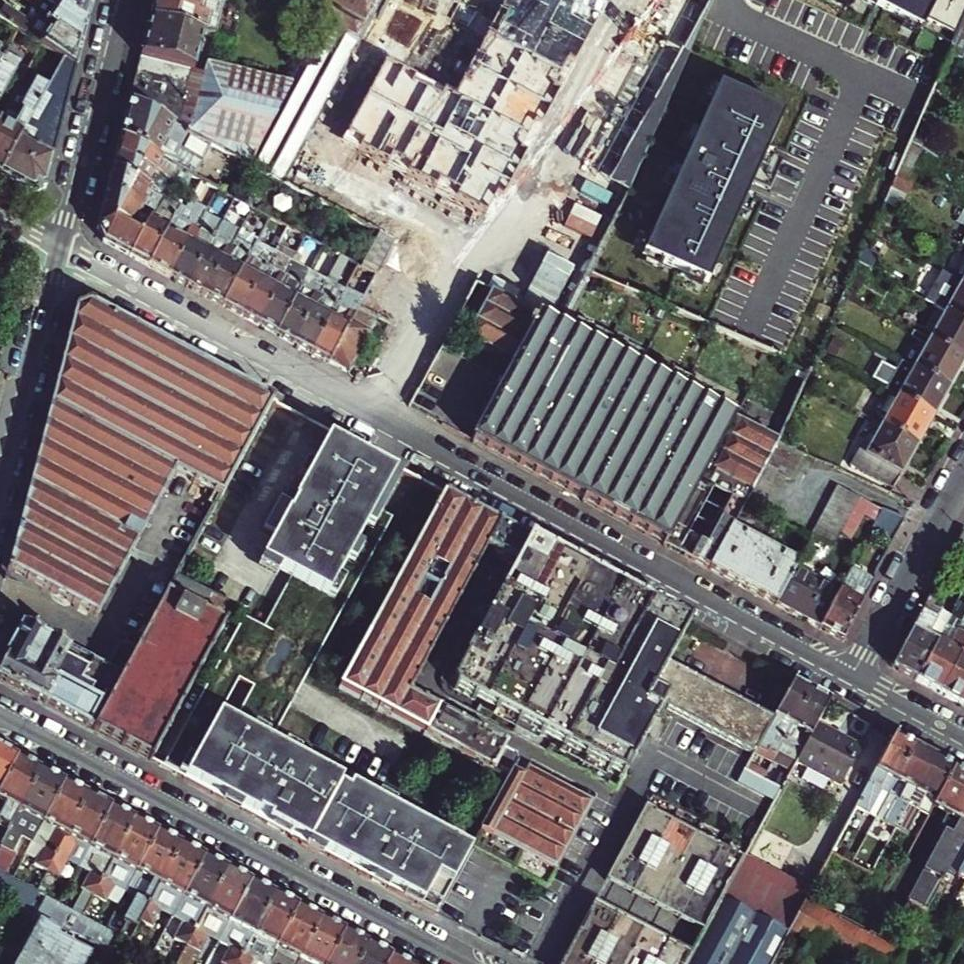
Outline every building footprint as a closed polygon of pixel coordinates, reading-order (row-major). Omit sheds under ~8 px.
[(36,16),(82,47),(87,29),(44,0),(12,0),(36,16)] [(87,29),(94,0),(44,0),(87,29)] [(208,0),(154,0),(149,20),(202,35),(213,37),(221,4),(208,0)] [(326,25),(356,42),(380,0),(309,0),(302,12),(326,25)] [(921,31),(925,23),(957,39),(963,22),(963,15),(946,7),(950,0),(860,0),(921,31)] [(946,7),(963,15),(963,0),(950,0),(946,7)] [(18,31),(42,47),(64,62),(76,70),(82,47),(36,16),(31,23),(5,6),(0,13),(0,19),(18,31)] [(202,35),(149,20),(140,56),(194,71),(202,35)] [(957,39),(950,54),(963,61),(963,22),(957,39)] [(19,89),(42,47),(18,31),(9,48),(0,64),(0,122),(19,89)] [(9,48),(0,43),(0,64),(9,48)] [(190,88),(194,71),(140,56),(136,73),(190,88)] [(49,89),(1,177),(32,194),(46,189),(76,70),(64,62),(49,89)] [(249,164),(294,83),(207,63),(204,74),(194,71),(190,88),(186,102),(132,88),(129,101),(187,131),(249,164)] [(190,88),(136,73),(132,88),(186,102),(190,88)] [(1,177),(49,89),(37,82),(30,95),(19,89),(0,122),(0,176),(1,177)] [(718,87),(643,255),(707,284),(752,183),(768,190),(782,160),(766,153),(783,115),(718,87)] [(119,137),(183,171),(190,158),(176,150),(187,131),(129,101),(119,137)] [(926,136),(915,131),(910,142),(920,147),(926,136)] [(155,175),(178,187),(187,173),(183,171),(119,137),(115,154),(155,175)] [(909,171),(921,148),(920,147),(910,142),(900,166),(909,171)] [(148,189),(171,201),(178,187),(155,175),(115,154),(111,169),(148,189)] [(174,203),(171,201),(148,189),(111,169),(105,192),(142,211),(143,209),(149,212),(145,219),(150,222),(154,215),(158,217),(164,207),(170,210),(174,203)] [(152,268),(169,277),(198,220),(203,211),(195,207),(196,204),(195,198),(200,189),(194,186),(183,207),(152,268)] [(142,211),(105,192),(96,228),(102,241),(131,256),(150,222),(145,219),(149,212),(143,209),(142,211)] [(152,268),(183,207),(174,203),(170,210),(164,207),(158,217),(154,215),(150,222),(131,256),(152,268)] [(198,220),(169,277),(187,286),(216,229),(219,224),(214,222),(211,227),(198,220)] [(287,227),(274,252),(240,315),(258,325),(291,262),(279,255),(293,230),(287,227)] [(229,236),(216,229),(187,286),(203,295),(236,235),(230,233),(229,236)] [(394,240),(377,231),(359,266),(375,275),(394,240)] [(241,238),(236,235),(203,295),(222,305),(252,248),(240,241),(241,238)] [(305,237),(291,262),(258,325),(275,334),(308,271),(298,265),(311,240),(305,237)] [(240,315),(274,252),(255,242),(252,248),(222,305),(240,315)] [(292,343),(326,281),(308,271),(275,334),(292,343)] [(358,306),(362,299),(349,291),(354,283),(349,280),(344,290),(310,353),(328,362),(358,306)] [(310,353),(344,290),(326,281),(292,343),(310,353)] [(963,321),(963,283),(962,282),(946,311),(963,321)] [(565,334),(566,332),(491,292),(467,336),(513,362),(471,439),(513,461),(679,552),(709,568),(745,502),(777,441),(565,334)] [(51,405),(176,473),(215,494),(210,504),(215,506),(272,400),(91,302),(76,308),(51,405)] [(379,317),(358,306),(328,362),(348,373),(379,317)] [(946,311),(930,340),(963,358),(963,321),(946,311)] [(832,340),(825,351),(834,356),(840,345),(832,340)] [(930,340),(914,368),(949,387),(963,360),(963,358),(930,340)] [(933,416),(949,387),(914,368),(899,359),(883,388),(898,397),(933,416)] [(422,384),(423,383),(406,374),(403,380),(419,389),(422,384)] [(419,389),(403,380),(396,392),(402,396),(399,401),(410,407),(419,389)] [(898,397),(883,425),(918,444),(933,416),(898,397)] [(99,617),(137,546),(176,473),(51,405),(9,568),(99,617)] [(883,425),(872,419),(856,447),(860,449),(851,464),(894,487),(918,444),(883,425)] [(344,444),(330,436),(295,500),(306,506),(290,537),(302,544),(287,572),(293,575),(316,588),(329,594),(377,507),(396,471),(360,452),(344,444)] [(361,448),(346,440),(344,444),(360,452),(361,448)] [(745,502),(765,513),(784,477),(789,479),(804,454),(777,441),(745,502)] [(833,545),(839,533),(857,497),(837,487),(812,534),(833,545)] [(689,626),(444,493),(356,662),(340,690),(508,781),(481,832),(555,871),(591,803),(526,769),(522,776),(513,772),(519,762),(515,754),(505,748),(507,745),(410,693),(487,551),(515,566),(451,688),(624,781),(664,708),(662,707),(663,705),(649,698),(667,665),(668,665),(689,626)] [(857,497),(839,533),(850,539),(863,515),(874,522),(881,509),(857,497)] [(798,566),(758,543),(759,539),(747,533),(745,536),(740,534),(752,506),(765,513),(745,502),(709,568),(777,604),(798,566)] [(394,516),(377,507),(329,594),(316,588),(289,639),(281,635),(233,724),(271,744),(394,516)] [(874,522),(869,532),(891,543),(904,520),(881,508),(881,509),(874,522)] [(951,556),(963,563),(963,530),(951,556)] [(819,627),(840,589),(798,566),(777,604),(819,627)] [(850,569),(840,589),(819,627),(843,640),(874,582),(850,569)] [(293,575),(266,627),(281,635),(289,639),(316,588),(293,575)] [(120,673),(90,727),(153,761),(224,628),(220,625),(229,607),(176,579),(138,648),(127,642),(119,645),(108,667),(120,673)] [(917,680),(947,624),(951,616),(932,606),(935,602),(929,598),(892,667),(917,680)] [(266,627),(245,616),(165,765),(187,776),(219,717),(266,627)] [(917,680),(941,693),(963,650),(963,621),(959,631),(947,624),(917,680)] [(90,727),(120,673),(108,667),(26,623),(7,658),(0,658),(0,679),(90,727)] [(941,693),(963,706),(963,650),(941,693)] [(664,708),(753,756),(759,745),(772,722),(689,677),(668,665),(667,665),(649,698),(663,705),(662,707),(664,708)] [(777,754),(811,692),(793,683),(772,722),(759,745),(777,754)] [(796,762),(817,723),(829,701),(811,692),(777,754),(775,759),(783,763),(786,757),(796,762)] [(187,776),(186,780),(270,824),(303,761),(271,744),(233,724),(219,717),(187,776)] [(817,723),(796,762),(840,786),(860,747),(817,723)] [(875,819),(887,795),(913,747),(893,736),(855,808),(875,819)] [(883,824),(895,831),(933,758),(913,747),(887,795),(895,800),(883,824)] [(16,758),(0,750),(0,778),(16,758)] [(39,771),(16,758),(0,778),(0,845),(39,771)] [(932,808),(953,769),(933,758),(895,831),(907,837),(920,813),(927,817),(932,808)] [(469,849),(303,761),(270,824),(435,913),(469,849)] [(953,769),(932,808),(946,815),(938,830),(943,832),(908,900),(927,910),(962,843),(963,840),(963,775),(953,769)] [(31,843),(63,783),(39,771),(0,845),(0,847),(11,853),(20,837),(31,843)] [(63,783),(31,843),(42,849),(34,865),(46,872),(65,837),(86,796),(63,783)] [(65,837),(46,872),(58,879),(67,862),(78,868),(109,808),(86,796),(65,837)] [(133,821),(109,808),(78,868),(88,874),(79,890),(82,892),(71,911),(82,917),(133,821)] [(606,882),(703,934),(721,901),(744,858),(646,808),(606,882)] [(113,888),(124,893),(156,833),(133,821),(82,917),(90,921),(100,902),(104,904),(113,888)] [(139,921),(180,846),(156,833),(124,893),(134,899),(122,921),(126,924),(119,937),(128,942),(139,921)] [(203,858),(180,846),(139,921),(151,928),(160,912),(171,917),(203,858)] [(226,870),(203,858),(171,917),(182,923),(174,940),(185,947),(209,902),(226,870)] [(810,892),(744,858),(721,901),(787,936),(805,903),(810,892)] [(945,904),(954,908),(958,901),(963,891),(963,868),(945,904)] [(250,883),(226,870),(209,902),(185,947),(176,963),(187,963),(194,950),(199,952),(207,936),(218,942),(250,883)] [(37,893),(35,892),(0,873),(0,894),(28,909),(37,893)] [(273,895),(250,883),(218,942),(228,948),(220,963),(221,963),(236,963),(273,895)] [(261,963),(266,963),(296,907),(273,895),(236,963),(252,963),(254,960),(261,963)] [(687,963),(772,963),(787,936),(721,901),(703,934),(691,956),(687,963)] [(106,950),(114,934),(90,921),(82,917),(71,911),(54,902),(43,922),(38,920),(15,963),(82,963),(88,952),(60,936),(64,928),(106,950)] [(805,903),(787,936),(809,948),(839,963),(898,963),(903,955),(805,903)] [(691,956),(594,904),(562,963),(687,963),(691,956)] [(266,963),(296,963),(320,920),(296,907),(266,963)] [(296,963),(326,963),(343,932),(320,920),(296,963)] [(343,932),(326,963),(356,963),(366,945),(343,932)] [(366,945),(356,963),(386,963),(390,958),(366,945)]
